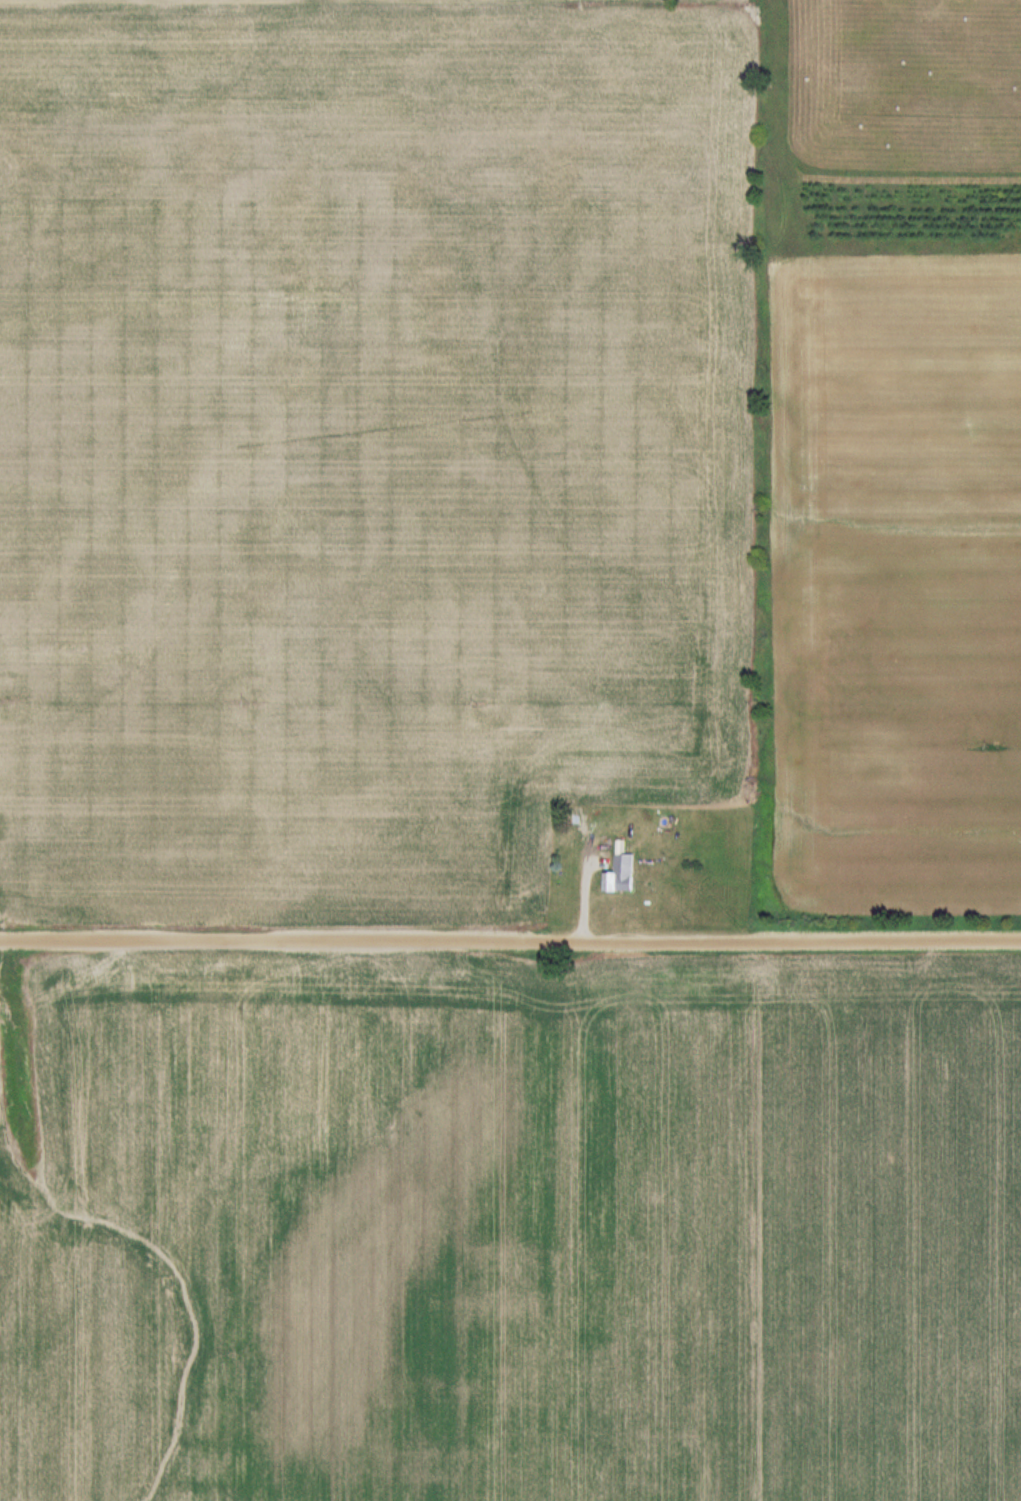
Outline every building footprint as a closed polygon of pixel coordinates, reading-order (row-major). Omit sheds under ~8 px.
[(638,891),(638,853),(618,853),(618,871),(607,871),(607,891),(638,891)]
